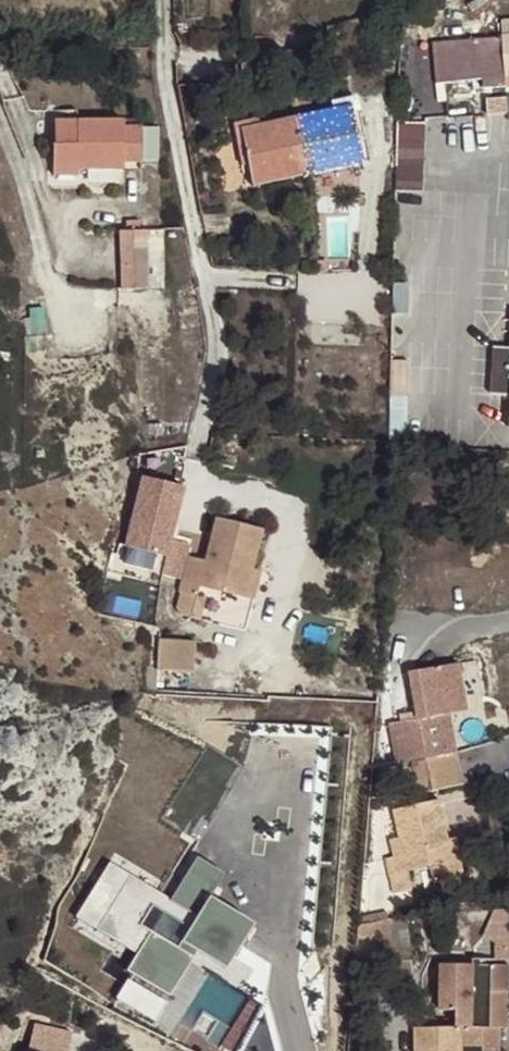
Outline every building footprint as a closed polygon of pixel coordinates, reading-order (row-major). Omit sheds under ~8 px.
[(502,20),(503,36),(433,41),(436,83),(482,79),(483,89),(508,87),(508,19),(502,20)] [(296,117),(309,172),(362,161),(350,106),(296,117)] [(252,184),(309,172),(296,117),(259,125),(258,117),(233,122),(243,164),(248,163),(252,184)] [(140,125),(140,119),(54,118),(54,173),(78,173),(78,168),(141,168),(141,125),(140,125)] [(399,122),(396,190),(423,191),(425,123),(399,122)] [(126,231),(120,231),(122,289),(147,288),(145,230),(139,230),(138,221),(126,222),(126,231)] [(43,307),(30,308),(31,317),(33,335),(45,334),(43,307)] [(495,346),(491,394),(508,395),(508,347),(495,346)] [(392,359),(390,443),(406,444),(409,360),(392,359)] [(153,436),(163,436),(163,424),(153,423),(153,436)] [(188,556),(191,546),(171,540),(184,489),(143,478),(125,548),(166,559),(162,574),(182,580),(188,556)] [(253,598),(260,571),(252,569),(262,529),(216,517),(204,560),(188,556),(182,580),(179,591),(181,591),(196,595),(199,584),(253,598)] [(205,598),(196,595),(181,591),(177,607),(181,613),(200,619),(205,598)] [(160,638),(158,669),(193,671),(195,641),(160,638)] [(458,674),(468,721),(485,717),(474,671),(458,674)] [(411,684),(421,731),(451,724),(468,721),(458,674),(411,684)] [(421,731),(430,771),(460,764),(451,724),(421,731)] [(386,859),(392,886),(411,882),(408,870),(431,864),(434,879),(465,873),(457,838),(450,840),(441,801),(467,795),(460,764),(430,771),(437,802),(393,811),(399,839),(390,841),(394,857),(386,859)] [(147,961),(183,982),(206,943),(217,950),(248,896),(203,869),(188,894),(186,892),(177,909),(161,899),(143,931),(159,940),(147,961)] [(412,889),(411,882),(392,886),(393,893),(412,889)] [(491,908),(491,939),(499,938),(499,958),(508,958),(508,908),(491,908)] [(370,922),(388,919),(387,911),(368,915),(370,922)] [(124,977),(134,983),(142,969),(131,964),(124,977)] [(463,1045),(482,1045),(482,1050),(500,1050),(500,1027),(506,1027),(505,965),(489,965),(490,1028),(474,1028),(473,965),(440,966),(441,1012),(456,1012),(456,1028),(414,1028),(415,1050),(463,1050),(463,1045)] [(134,983),(141,987),(149,973),(142,969),(134,983)]
